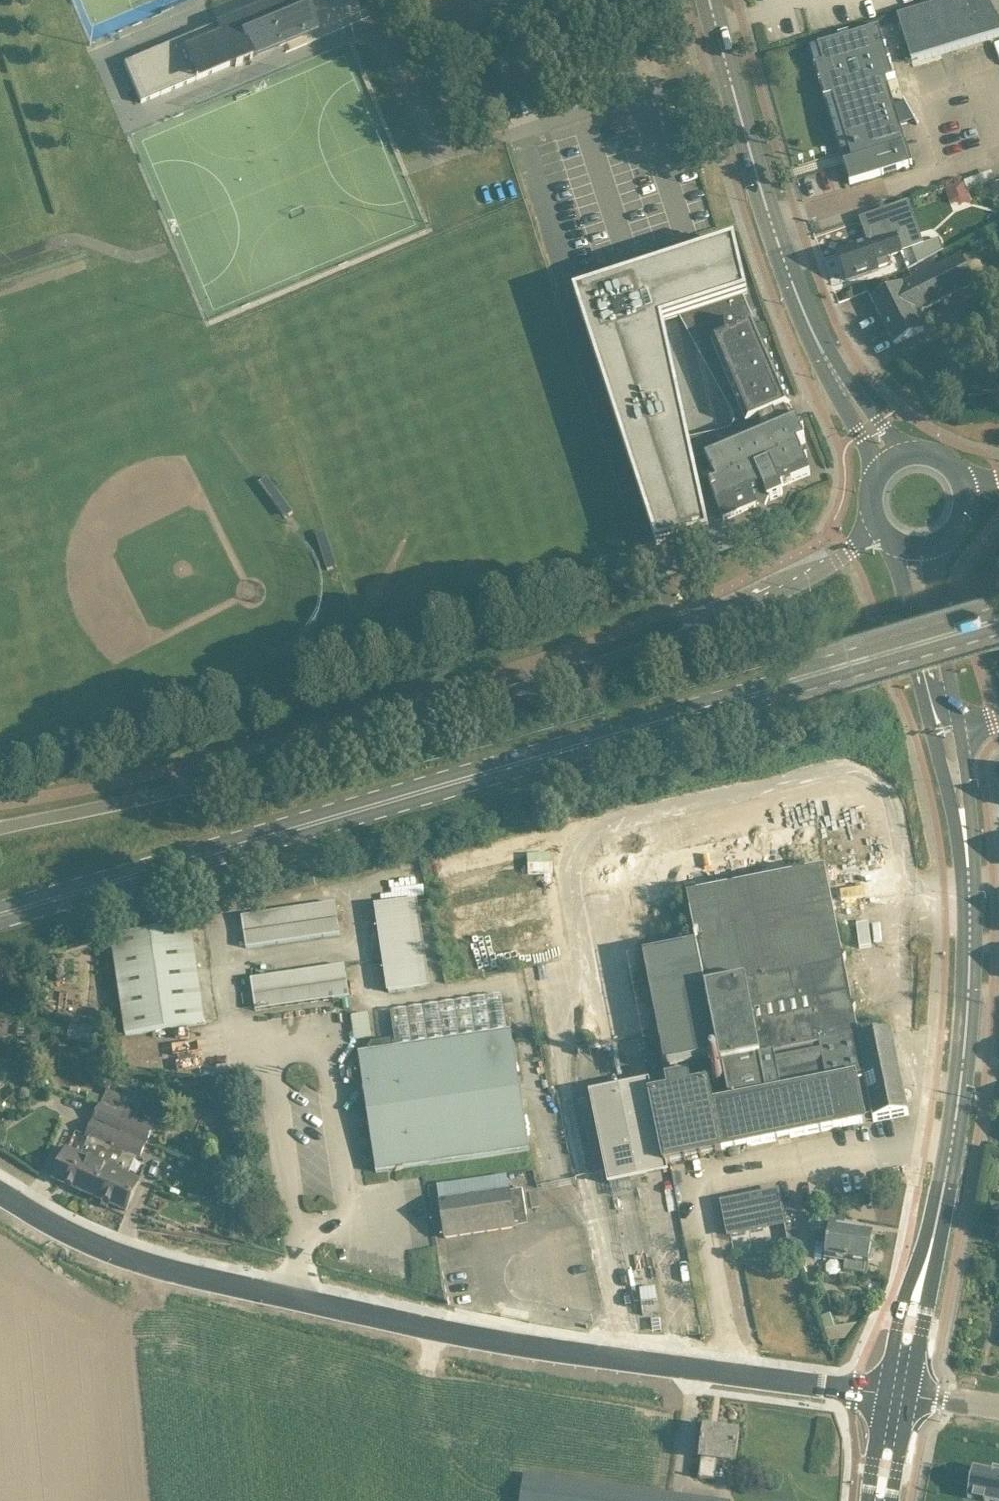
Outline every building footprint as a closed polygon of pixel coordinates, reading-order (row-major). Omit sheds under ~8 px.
[(123,65),(140,104),(232,65),(234,69),(251,62),(249,58),(277,47),(277,48),(305,36),(304,35),(316,30),(303,0),(277,0),(233,19),(232,18),(218,24),(216,25),(216,26),(123,65)] [(913,62),(998,35),(998,18),(988,0),(950,0),(898,16),(913,62)] [(823,45),(828,63),(815,67),(825,99),(834,97),(851,152),(856,150),(859,159),(846,163),(852,185),(871,179),(914,167),(902,125),(897,108),(889,80),(898,77),(895,67),(888,45),(883,27),(855,35),(853,30),(842,33),(844,39),(823,45)] [(954,206),(971,199),(963,182),(946,189),(954,206)] [(913,214),(864,231),(869,245),(840,255),(849,282),(868,275),(878,271),(878,270),(892,265),(889,258),(903,254),(899,243),(920,235),(913,214)] [(924,245),(917,248),(922,263),(944,252),(940,240),(924,245)] [(756,325),(745,299),(749,298),(736,243),(576,296),(578,303),(658,548),(710,537),(694,463),(706,458),(719,487),(711,490),(724,521),(782,496),(783,493),(781,488),(811,475),(799,446),(806,443),(796,419),(795,419),(790,408),(791,407),(756,325)] [(913,280),(873,300),(895,345),(925,331),(917,315),(976,286),(962,257),(938,268),(934,258),(908,271),(913,280)] [(435,980),(408,873),(152,938),(179,1045),(435,980)] [(860,1040),(845,965),(806,973),(821,1048),(725,1066),(732,1097),(720,1099),(730,1151),(866,1123),(866,1121),(874,1119),(874,1123),(909,1116),(904,1094),(901,1077),(892,1034),(860,1040)] [(48,1000),(37,998),(36,998),(34,1014),(47,1015),(48,1000)] [(59,1004),(49,1003),(47,1014),(57,1015),(59,1004)] [(357,1037),(371,1036),(369,1013),(354,1014),(357,1037)] [(18,1037),(26,1038),(26,1041),(39,1043),(41,1029),(28,1028),(19,1027),(18,1037)] [(377,1174),(530,1151),(512,1030),(359,1053),(377,1174)] [(652,1096),(667,1166),(723,1154),(723,1152),(730,1151),(720,1099),(713,1101),(710,1085),(692,1089),(689,1076),(666,1081),(668,1093),(652,1096)] [(667,1166),(652,1096),(650,1083),(592,1095),(610,1185),(668,1173),(667,1166)] [(63,1162),(55,1180),(93,1197),(108,1166),(109,1165),(115,1150),(122,1134),(130,1116),(136,1103),(134,1102),(123,1097),(107,1090),(104,1098),(103,1100),(102,1104),(101,1106),(100,1106),(94,1122),(87,1137),(90,1139),(103,1144),(96,1160),(83,1155),(69,1149),(63,1162)] [(108,1166),(93,1197),(104,1201),(111,1204),(128,1211),(136,1193),(141,1181),(129,1175),(124,1173),(131,1157),(136,1159),(141,1161),(147,1147),(148,1145),(151,1137),(155,1127),(135,1118),(130,1116),(122,1134),(115,1150),(109,1165),(108,1166)] [(778,1188),(722,1199),(728,1230),(785,1219),(778,1188)] [(515,1216),(527,1215),(523,1191),(440,1203),(445,1239),(517,1228),(515,1216)] [(829,1237),(826,1258),(847,1262),(845,1272),(865,1276),(867,1265),(870,1265),(874,1235),(844,1230),(845,1222),(813,1216),(810,1234),(829,1237)] [(830,1342),(846,1339),(858,1324),(836,1328),(832,1314),(821,1318),(830,1342)] [(736,1463),(740,1433),(705,1429),(701,1459),(703,1459),(700,1479),(715,1481),(718,1461),(736,1463)] [(994,1472),(994,1471),(975,1467),(968,1498),(982,1500),(998,1500),(998,1473),(994,1472)] [(525,1475),(521,1500),(719,1500),(525,1475)]
